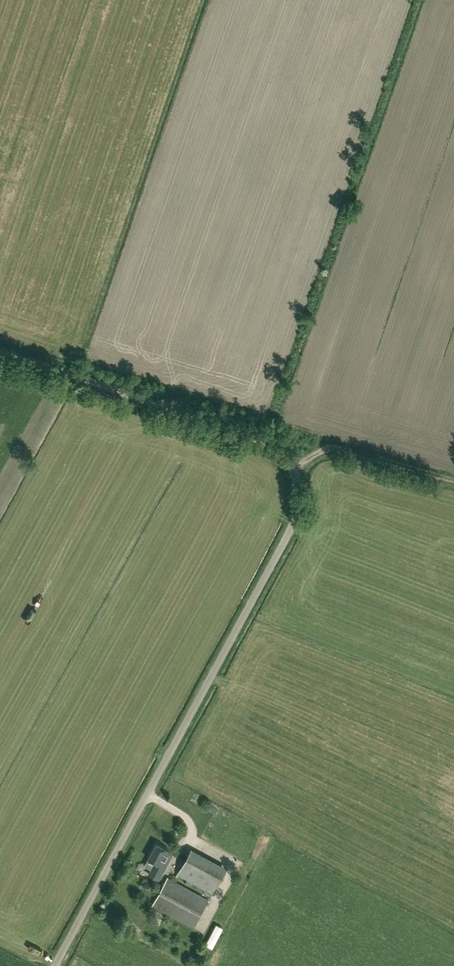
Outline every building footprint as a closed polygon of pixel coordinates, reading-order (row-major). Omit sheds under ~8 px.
[(173,852),(156,843),(148,858),(155,862),(148,874),(157,879),(173,852)] [(217,877),(220,865),(216,864),(189,849),(185,848),(183,853),(180,864),(177,870),(188,876),(187,876),(212,890),(213,890),(216,880),(217,877)] [(223,866),(226,859),(203,849),(200,856),(223,866)] [(152,905),(193,927),(208,899),(167,877),(152,905)] [(207,930),(212,920),(203,916),(198,925),(207,930)]
